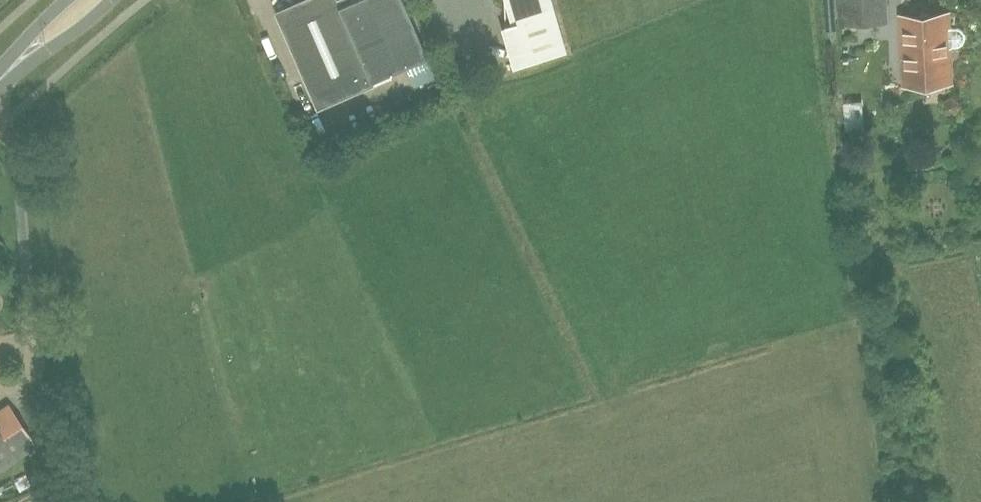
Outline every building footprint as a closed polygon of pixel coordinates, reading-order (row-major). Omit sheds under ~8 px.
[(371,81),(427,56),(402,0),(352,0),(339,6),(336,0),(312,0),(277,15),(317,108),(372,84),(371,81)] [(515,22),(505,26),(518,66),(568,50),(551,0),(508,0),(515,22)] [(888,20),(887,0),(839,0),(840,23),(888,20)] [(949,46),(959,46),(963,43),(965,39),(965,34),(962,30),(958,28),(948,28),(948,13),(902,15),(905,83),(951,81),(949,46)] [(32,449),(29,445),(34,442),(8,403),(0,409),(0,471),(32,449)]
